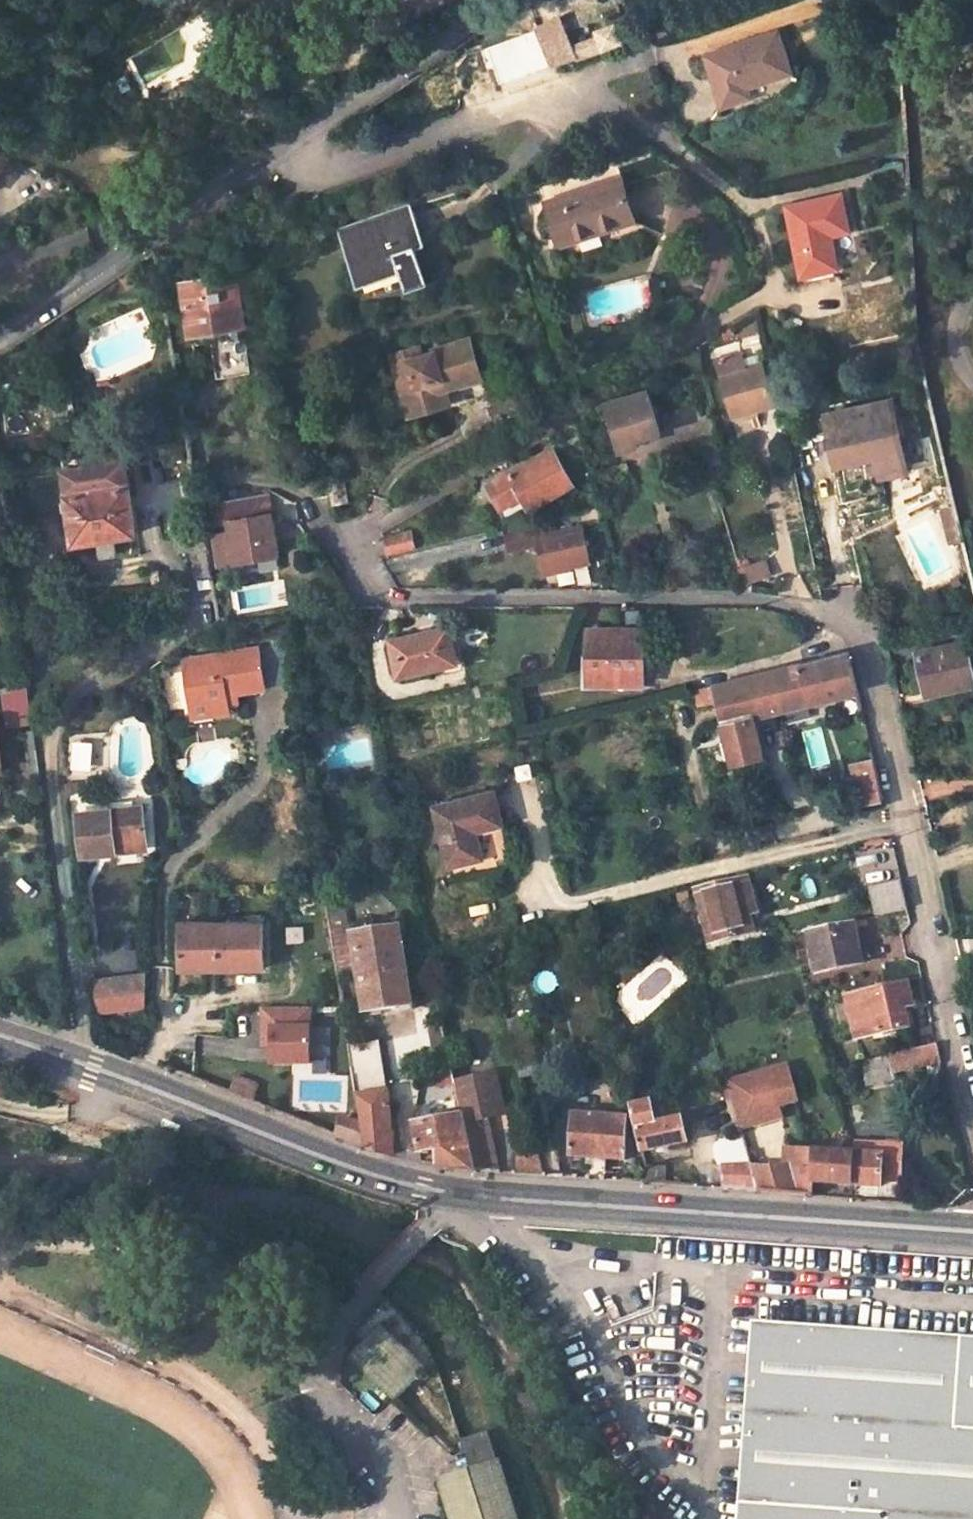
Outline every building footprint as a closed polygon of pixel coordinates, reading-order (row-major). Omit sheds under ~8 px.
[(577,57),(571,44),(557,14),(534,23),(554,65),(577,57)] [(577,57),(630,39),(624,22),(598,29),(600,34),(571,44),(577,57)] [(772,36),(701,59),(716,107),(743,98),(740,88),(784,75),(772,36)] [(602,229),(636,218),(621,178),(547,204),(559,238),(600,224),(602,229)] [(845,228),(839,194),(785,205),(799,273),(835,266),(829,231),(845,228)] [(429,243),(414,202),(405,206),(419,246),(429,243)] [(404,266),(423,259),(419,246),(405,206),(344,227),(363,280),(404,266)] [(603,232),(602,229),(600,224),(559,238),(562,246),(603,232)] [(404,266),(410,286),(430,279),(423,259),(404,266)] [(183,284),(191,332),(237,323),(228,276),(183,284)] [(418,361),(389,370),(399,399),(405,397),(412,417),(445,406),(441,393),(476,382),(464,341),(427,353),(429,357),(418,361)] [(762,361),(747,365),(742,348),(715,356),(733,414),(774,402),(762,361)] [(386,360),(389,370),(418,361),(414,351),(386,360)] [(650,388),(606,399),(618,442),(634,439),(633,434),(659,427),(650,388)] [(412,417),(405,397),(399,399),(405,420),(412,417)] [(908,471),(894,402),(828,416),(839,464),(876,456),(880,477),(908,471)] [(703,445),(708,462),(724,457),(719,441),(703,445)] [(554,444),(489,482),(502,504),(524,490),(530,499),(554,485),(557,490),(575,480),(554,444)] [(136,533),(133,507),(128,459),(65,467),(74,541),(99,537),(101,554),(119,552),(117,535),(136,533)] [(343,476),(327,479),(332,501),(347,497),(343,476)] [(524,490),(502,504),(511,517),(557,490),(554,485),(530,499),(524,490)] [(279,554),(267,493),(204,505),(215,566),(279,554)] [(590,556),(582,523),(552,530),(549,516),(503,526),(508,547),(537,541),(543,567),(590,556)] [(203,528),(176,532),(179,546),(189,544),(194,571),(210,568),(203,528)] [(383,538),(386,552),(414,546),(411,532),(383,538)] [(766,577),(762,562),(739,568),(743,583),(766,577)] [(958,622),(961,637),(972,634),(972,618),(958,622)] [(391,636),(399,671),(456,659),(448,624),(391,636)] [(589,625),(588,678),(643,679),(644,626),(589,625)] [(263,684),(291,678),(285,639),(255,643),(263,684)] [(255,643),(188,654),(191,675),(184,676),(191,712),(227,707),(226,697),(225,689),(236,688),(263,684),(255,643)] [(965,643),(918,654),(928,690),(972,679),(972,672),(965,643)] [(734,760),(764,753),(755,715),(857,690),(848,651),(697,689),(701,703),(718,699),(734,760)] [(188,654),(181,655),(184,676),(191,675),(188,654)] [(13,723),(31,720),(26,677),(12,679),(13,688),(0,690),(2,706),(10,706),(13,723)] [(225,689),(226,697),(237,695),(236,688),(225,689)] [(872,755),(851,760),(860,801),(881,796),(872,755)] [(435,804),(450,863),(487,853),(480,826),(504,820),(496,789),(435,804)] [(124,841),(153,838),(150,808),(86,815),(90,853),(125,849),(124,841)] [(153,838),(124,841),(125,849),(154,847),(153,838)] [(759,929),(746,875),(698,886),(712,941),(759,929)] [(900,879),(870,886),(876,913),(906,907),(900,879)] [(340,888),(325,890),(337,973),(352,971),(340,888)] [(182,918),(181,965),(263,963),(261,916),(182,918)] [(811,928),(820,970),(862,962),(852,919),(811,928)] [(353,934),(365,1009),(412,1002),(400,927),(353,934)] [(146,1003),(147,973),(93,981),(96,1011),(146,1003)] [(903,998),(912,997),(907,977),(845,991),(856,1037),(909,1025),(903,998)] [(261,1008),(261,1067),(310,1067),(310,1008),(261,1008)] [(441,1026),(428,1029),(434,1055),(447,1053),(441,1026)] [(378,1036),(347,1040),(355,1091),(385,1087),(384,1079),(378,1036)] [(519,1073),(535,1070),(528,1040),(512,1043),(519,1073)] [(864,1056),(869,1079),(893,1074),(891,1063),(940,1053),(937,1040),(864,1056)] [(452,1077),(447,1053),(434,1055),(440,1081),(452,1077)] [(767,1073),(779,1118),(800,1111),(787,1067),(767,1073)] [(452,1077),(458,1108),(471,1167),(496,1169),(490,1143),(483,1143),(477,1112),(483,1111),(500,1107),(492,1069),(452,1077)] [(787,1144),(779,1118),(767,1073),(727,1083),(747,1152),(758,1188),(807,1191),(813,1192),(814,1178),(852,1181),(854,1149),(787,1144)] [(388,1151),(385,1087),(355,1091),(359,1120),(363,1144),(367,1147),(388,1151)] [(689,1139),(684,1117),(658,1122),(652,1100),(632,1104),(642,1149),(689,1139)] [(434,1162),(444,1164),(471,1167),(458,1108),(409,1117),(414,1147),(430,1145),(434,1162)] [(577,1110),(572,1151),(623,1156),(628,1116),(577,1110)] [(490,1143),(483,1111),(477,1112),(483,1143),(490,1143)] [(359,1120),(339,1117),(338,1135),(363,1144),(359,1120)] [(860,1142),(859,1150),(871,1151),(872,1143),(860,1142)] [(854,1149),(852,1181),(881,1183),(885,1144),(872,1143),(871,1151),(859,1150),(854,1149)] [(758,1188),(747,1152),(724,1151),(722,1185),(758,1188)] [(647,1167),(649,1180),(665,1181),(666,1169),(647,1167)] [(290,1277),(297,1261),(266,1246),(264,1249),(261,1246),(255,1257),(259,1260),(258,1261),(290,1277)] [(751,1319),(739,1460),(886,1475),(884,1511),(883,1518),(972,1518),(972,1334),(751,1319)] [(363,1370),(396,1400),(427,1366),(382,1324),(349,1360),(361,1372),(363,1370)] [(464,1442),(472,1468),(495,1460),(486,1434),(464,1442)] [(450,1518),(518,1518),(499,1459),(495,1460),(472,1468),(438,1479),(450,1518)] [(886,1475),(739,1460),(737,1499),(884,1511),(886,1475)] [(737,1499),(734,1518),(883,1518),(884,1511),(737,1499)]
